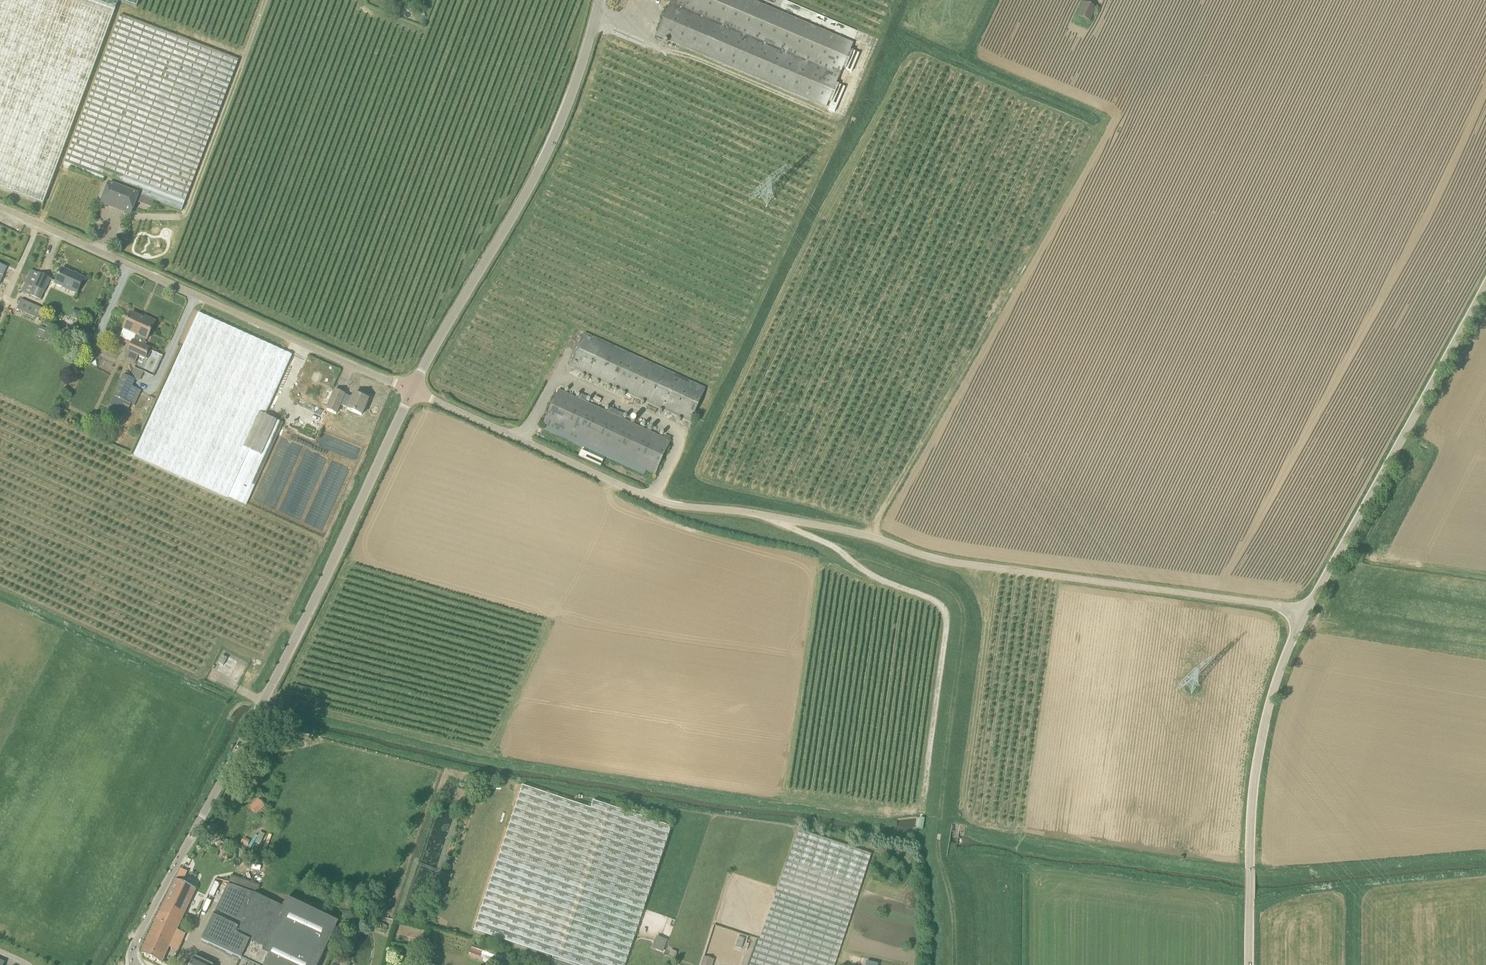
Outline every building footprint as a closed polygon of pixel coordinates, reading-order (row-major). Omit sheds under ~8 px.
[(43,204),(116,9),(91,0),(0,0),(0,188),(43,204)] [(116,9),(119,1),(137,7),(140,0),(91,0),(116,9)] [(657,36),(825,108),(852,44),(749,0),(672,0),(657,36)] [(1078,16),(1090,22),(1097,8),(1084,3),(1078,16)] [(121,15),(67,157),(63,166),(103,181),(105,175),(144,190),(142,196),(182,211),(185,202),(239,61),(121,15)] [(132,213),(139,195),(109,184),(102,202),(132,213)] [(84,279),(62,269),(55,284),(77,294),(84,279)] [(39,274),(34,287),(30,295),(41,300),(44,292),(50,279),(39,274)] [(43,321),(47,311),(21,300),(17,310),(43,321)] [(285,425),(277,421),(267,417),(292,355),(198,313),(194,322),(134,455),(248,506),(285,425)] [(131,314),(124,329),(121,336),(133,342),(129,351),(145,358),(150,349),(144,347),(155,322),(145,318),(144,319),(131,314)] [(42,327),(37,336),(43,339),(48,330),(42,327)] [(689,422),(704,390),(586,336),(571,368),(689,422)] [(153,371),(158,354),(151,351),(145,368),(153,371)] [(125,401),(132,387),(135,380),(123,375),(109,406),(121,411),(124,405),(130,408),(131,404),(125,401)] [(335,391),(327,411),(336,414),(340,405),(349,408),(348,410),(362,416),(368,400),(354,394),(352,399),(344,396),(344,395),(335,391)] [(560,391),(545,424),(655,474),(670,442),(560,391)] [(228,658),(223,655),(218,663),(223,666),(228,658)] [(553,957),(579,964),(624,964),(670,826),(594,801),(592,809),(523,785),(475,931),(492,937),(553,957)] [(250,805),(253,813),(265,808),(262,800),(250,805)] [(841,944),(871,854),(797,830),(750,964),(835,964),(841,944)] [(195,889),(176,880),(164,906),(184,914),(195,889)] [(254,964),(319,964),(339,923),(287,898),(283,906),(256,893),(228,884),(202,940),(254,964)] [(161,963),(184,914),(164,906),(142,954),(161,963)] [(657,936),(653,948),(665,952),(668,939),(657,936)] [(483,949),(473,945),(469,958),(479,961),(491,964),(504,964),(506,957),(483,949)] [(195,956),(190,964),(213,964),(195,956)] [(701,964),(712,964),(714,960),(704,956),(701,964)]
